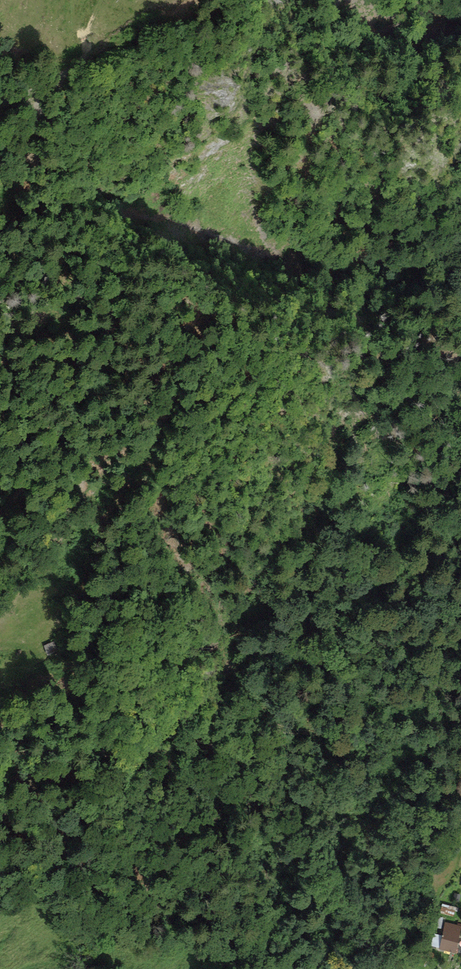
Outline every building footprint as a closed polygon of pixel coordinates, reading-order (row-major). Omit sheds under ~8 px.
[(457,912),(458,903),(443,901),(442,910),(457,912)] [(445,923),(439,947),(453,951),(459,926),(445,923)] [(433,943),(440,944),(443,930),(435,929),(433,943)]
